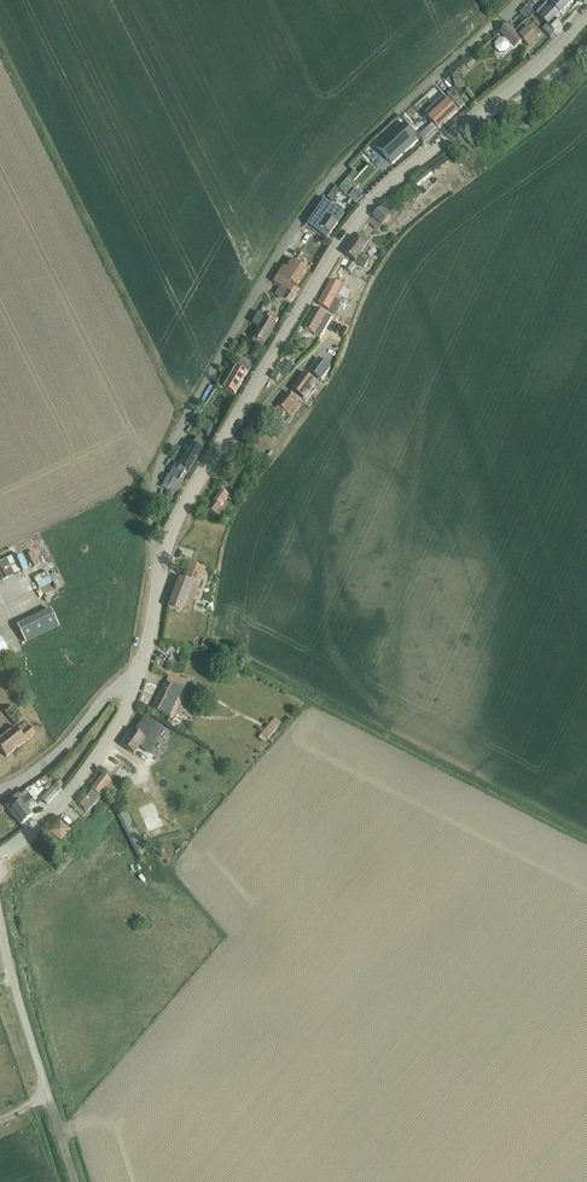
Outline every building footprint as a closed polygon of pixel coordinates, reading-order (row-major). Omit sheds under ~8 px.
[(522,11),(530,18),(546,2),(544,0),(532,0),(522,11)] [(540,18),(548,26),(547,26),(543,31),(550,38),(562,26),(555,20),(561,15),(560,15),(573,2),(571,0),(552,0),(544,8),(547,11),(540,18)] [(529,47),(542,34),(528,20),(516,32),(508,25),(500,33),(515,48),(523,41),(529,47)] [(459,88),(467,85),(463,72),(455,75),(459,88)] [(452,90),(446,95),(459,109),(465,105),(452,90)] [(427,115),(438,128),(457,111),(447,100),(442,104),(440,103),(427,115)] [(404,125),(378,149),(392,164),(418,140),(404,125)] [(348,178),(340,187),(350,196),(358,187),(348,178)] [(325,201),(308,225),(328,239),(345,215),(325,201)] [(382,208),(373,217),(382,226),(383,225),(391,217),(382,208)] [(355,239),(345,254),(355,261),(355,262),(363,268),(369,272),(374,263),(369,260),(361,254),(369,242),(362,237),(359,242),(355,239)] [(292,258),(298,242),(292,240),(287,256),(292,258)] [(316,267),(318,260),(305,255),(302,262),(316,267)] [(280,287),(295,296),(299,290),(294,287),(306,269),(293,260),(287,270),(284,267),(274,282),(280,287)] [(331,282),(318,305),(328,311),(329,311),(334,313),(340,302),(335,299),(341,288),(342,287),(331,281),(331,282)] [(295,296),(280,287),(275,295),(290,304),(295,296)] [(317,309),(305,329),(314,335),(320,339),(332,318),(326,314),(317,309)] [(254,337),(252,342),(261,347),(263,343),(276,323),(278,319),(269,313),(266,317),(260,313),(253,324),(259,327),(253,337),(254,337)] [(319,359),(309,372),(322,381),(331,369),(319,359)] [(225,388),(235,394),(251,366),(241,360),(225,388)] [(271,378),(276,381),(280,375),(275,371),(271,378)] [(304,373),(292,390),(305,399),(317,383),(304,373)] [(297,400),(289,394),(275,412),(282,417),(285,413),(292,417),(301,406),(296,402),(297,400)] [(211,419),(205,428),(213,432),(218,423),(211,419)] [(188,472),(205,444),(196,438),(191,446),(184,441),(172,461),(180,465),(177,470),(173,469),(167,481),(165,480),(161,487),(178,495),(183,484),(178,481),(185,470),(188,472)] [(231,500),(234,496),(222,488),(207,508),(220,518),(224,512),(219,509),(227,498),(231,500)] [(35,548),(29,550),(34,564),(41,562),(35,548)] [(168,608),(180,613),(182,607),(189,610),(205,570),(190,565),(184,581),(179,579),(168,608)] [(37,580),(40,586),(52,580),(49,574),(37,580)] [(50,611),(17,627),(26,644),(59,628),(50,611)] [(0,637),(0,665),(11,659),(0,637)] [(152,709),(169,718),(188,681),(168,676),(166,684),(164,684),(152,709)] [(5,713),(16,727),(23,721),(12,708),(5,713)] [(132,730),(122,745),(135,754),(141,745),(151,753),(163,730),(151,721),(146,717),(142,723),(135,732),(132,730)] [(272,722),(261,735),(267,740),(278,727),(272,722)] [(6,758),(35,735),(26,723),(16,730),(15,728),(0,740),(0,750),(6,758)] [(106,788),(119,798),(124,792),(102,774),(90,788),(92,790),(79,805),(88,812),(101,796),(99,795),(106,788)] [(49,776),(40,781),(44,789),(53,784),(49,776)] [(41,800),(47,804),(62,788),(56,783),(41,800)] [(28,812),(37,805),(25,792),(20,796),(18,794),(4,806),(21,825),(31,816),(28,812)] [(143,805),(151,828),(166,823),(158,800),(143,805)] [(120,816),(126,829),(133,826),(127,813),(120,816)] [(60,821),(50,832),(60,842),(70,831),(60,821)] [(134,827),(127,830),(140,856),(147,853),(134,827)] [(79,837),(81,840),(90,833),(88,830),(79,837)] [(59,866),(63,870),(73,861),(70,857),(59,866)]
